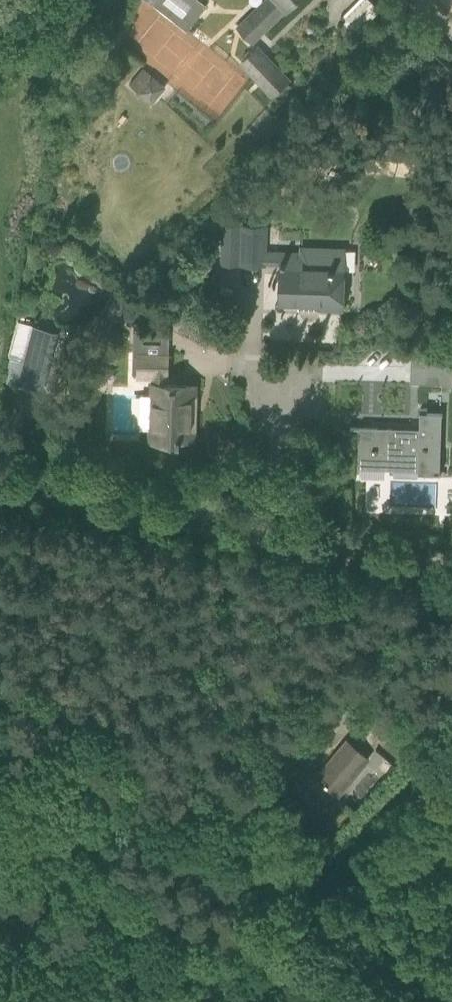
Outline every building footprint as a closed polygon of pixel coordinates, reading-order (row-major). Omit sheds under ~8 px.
[(187,31),(206,6),(199,0),(147,0),(187,31)] [(296,0),(264,0),(237,27),(252,42),(296,0)] [(273,96),(289,80),(257,47),(240,63),(273,96)] [(152,104),(166,87),(142,68),(128,84),(132,87),(150,102),(152,104)] [(241,227),(240,263),(265,264),(265,262),(280,263),(280,264),(282,264),(281,301),(299,302),(319,302),(318,306),(342,307),(342,295),(345,295),(345,279),(342,279),(343,272),(343,251),(343,250),(300,249),(300,254),(265,253),(265,228),(265,225),(241,224),(241,227)] [(18,322),(2,383),(43,394),(59,333),(18,322)] [(167,377),(167,354),(133,352),(133,374),(139,374),(139,375),(154,376),(154,384),(153,395),(141,395),(140,427),(152,427),(152,439),(177,440),(177,443),(180,443),(180,437),(192,437),(194,386),(165,385),(165,377),(167,377)] [(427,412),(427,409),(420,409),(419,430),(350,427),(350,429),(361,429),(360,475),(361,475),(361,466),(394,467),(394,464),(418,465),(418,473),(441,474),(443,412),(427,412)] [(338,794),(369,758),(347,739),(317,776),(320,779),(314,785),(327,795),(332,789),(338,794)]
